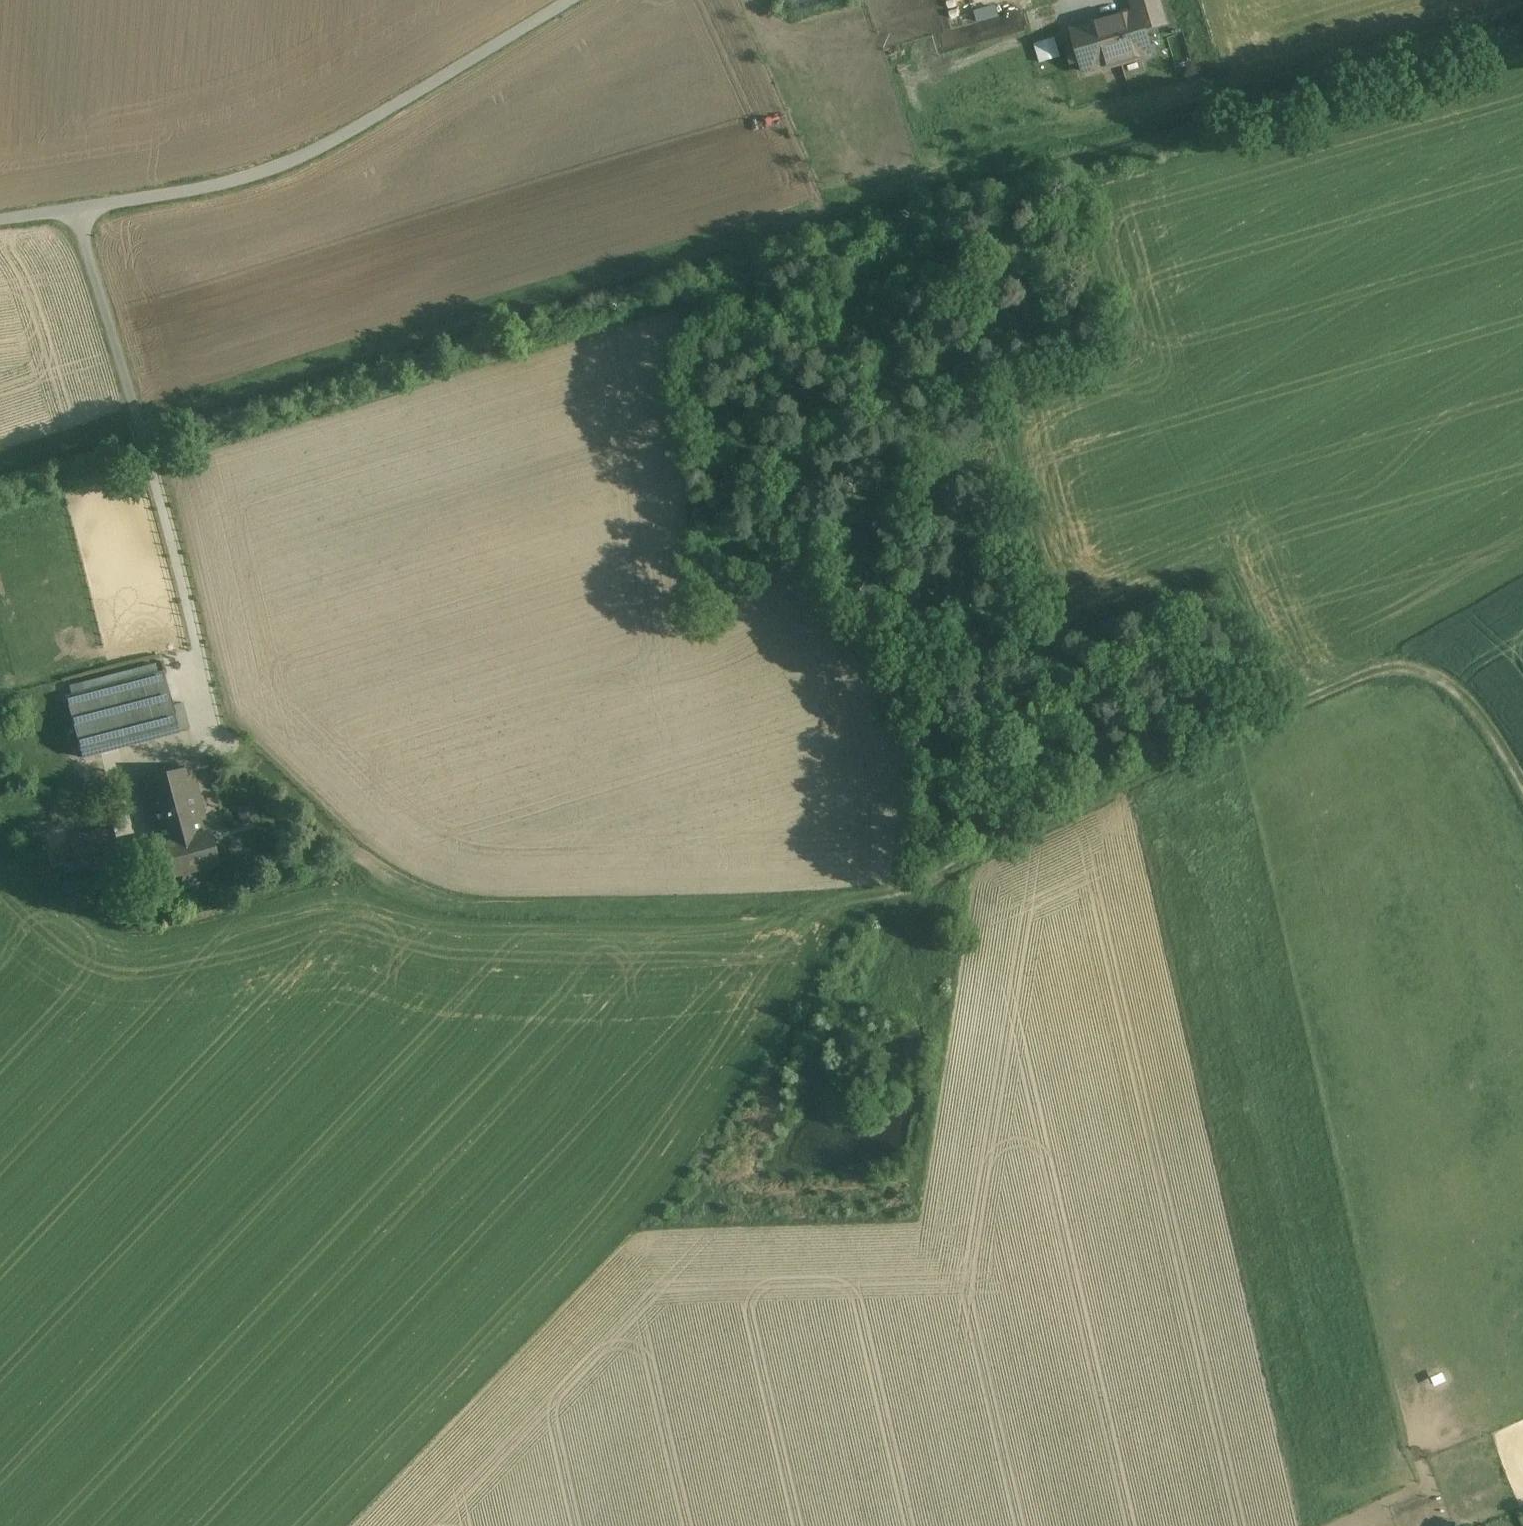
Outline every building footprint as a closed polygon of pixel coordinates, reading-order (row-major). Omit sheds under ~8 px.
[(1145,29),(1165,23),(1158,0),(1132,0),(1136,13),(1140,12),(1145,29)] [(1136,13),(1071,31),(1084,72),(1152,53),(1145,29),(1140,12),(1136,13)] [(1059,57),(1055,45),(1038,51),(1042,62),(1059,57)] [(163,673),(82,695),(98,755),(179,732),(163,673)] [(175,708),(183,729),(191,726),(183,705),(175,708)] [(158,846),(206,833),(187,757),(139,770),(158,846)] [(247,827),(257,822),(249,803),(239,807),(247,827)] [(108,829),(75,830),(76,869),(110,867),(108,829)] [(158,846),(156,846),(164,878),(181,874),(182,878),(201,873),(199,869),(218,864),(211,832),(206,833),(158,846)]
